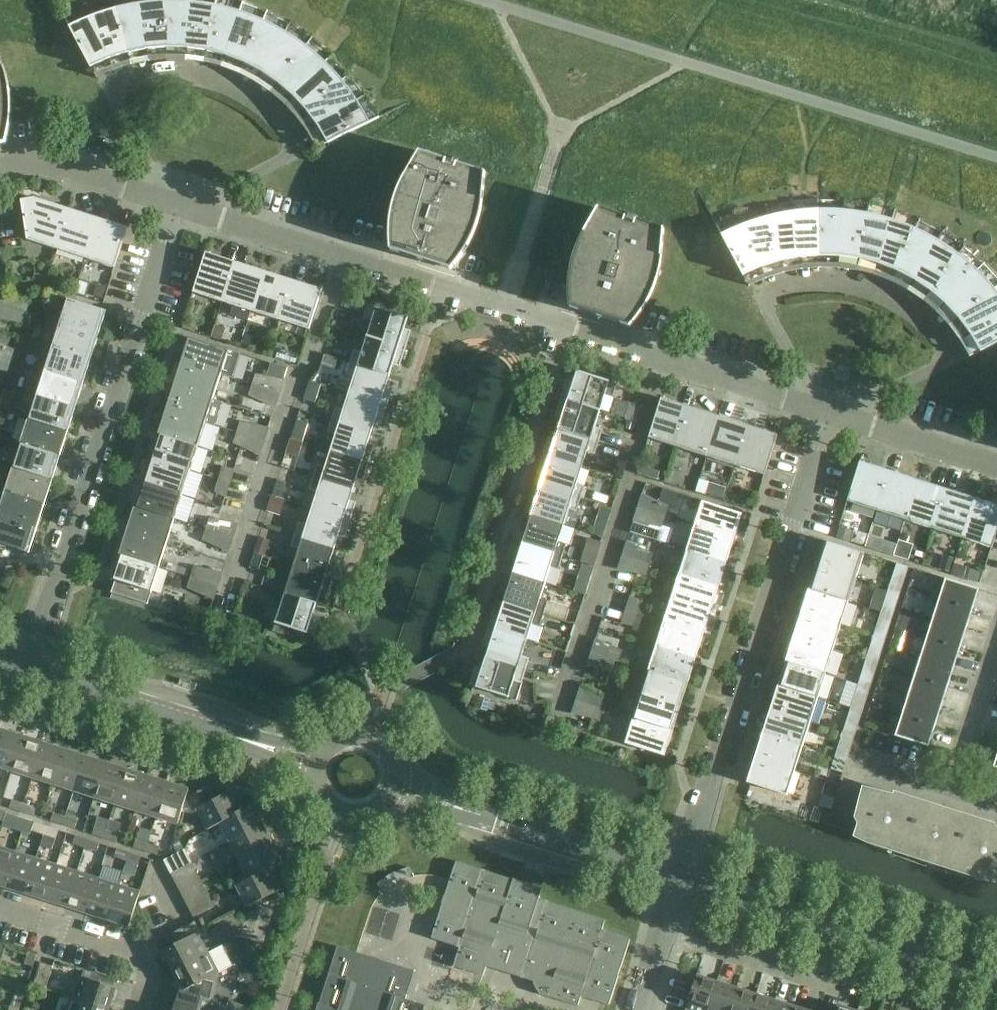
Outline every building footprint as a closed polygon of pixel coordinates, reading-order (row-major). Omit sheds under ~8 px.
[(167,47),(166,0),(158,1),(152,1),(141,3),(148,49),(167,47)] [(167,47),(187,48),(191,1),(182,1),(176,0),(166,0),(167,47)] [(206,50),(215,5),(205,3),(199,2),(191,1),(187,48),(206,50)] [(128,53),(148,49),(141,3),(134,4),(128,5),(116,8),(128,53)] [(226,55),(240,11),(229,8),(223,6),(215,5),(206,50),(226,55)] [(116,8),(109,10),(100,13),(93,15),(110,59),(128,53),(116,8)] [(226,55),(244,62),(263,20),(254,16),(249,14),(240,11),(226,55)] [(91,68),(110,59),(93,15),(83,19),(78,22),(69,26),(91,68)] [(262,72),(285,31),(276,26),(271,23),(263,20),(244,62),(262,72)] [(262,72),(278,83),(306,45),(296,38),(291,35),(285,31),(262,72)] [(293,95),(325,62),(320,57),(315,53),(306,45),(278,83),(293,95)] [(6,143),(9,135),(10,131),(11,122),(11,118),(12,113),(12,104),(11,96),(10,87),(9,83),(8,79),(5,70),(0,56),(0,144),(6,143)] [(342,80),(340,78),(337,73),(333,69),(325,62),(293,95),(306,110),(342,80)] [(318,125),(357,100),(352,92),(348,87),(342,80),(306,110),(318,125)] [(328,143),(370,122),(364,112),(361,107),(357,100),(318,125),(328,143)] [(485,172),(452,162),(419,151),(405,175),(403,179),(400,187),(396,195),(394,203),(392,212),(391,216),(391,221),(390,229),(390,234),(390,238),(390,243),(391,250),(451,269),(454,266),(457,263),(459,259),(464,253),(467,248),(469,244),(473,236),(476,228),(477,224),(479,220),(480,216),(482,207),(483,200),(485,172)] [(57,249),(70,209),(35,198),(21,200),(27,239),(57,249)] [(664,229),(624,216),(598,208),(584,232),(582,236),(579,244),(575,252),(574,256),(572,265),(571,269),(570,278),(569,286),(569,291),(569,296),(569,300),(570,307),(630,326),(633,323),(636,320),(641,313),(643,309),(648,301),(652,294),(655,285),(656,281),(658,277),(660,269),(660,264),(661,257),(664,229)] [(98,218),(70,209),(57,249),(86,258),(98,218)] [(820,256),(818,209),(808,209),(802,210),(793,211),(800,257),(820,256)] [(839,256),(843,209),(831,209),(825,209),(818,209),(820,256),(839,256)] [(839,256),(859,259),(868,213),(855,211),(843,209),(839,256)] [(800,257),(793,211),(790,211),(780,213),(772,215),(769,216),(781,261),(800,257)] [(878,264),(892,219),(885,217),(879,215),(874,214),(868,213),(859,259),(878,264)] [(762,267),(781,261),(769,216),(761,218),(755,220),(745,224),(762,267)] [(115,267),(128,227),(98,218),(86,258),(115,267)] [(896,271),(916,228),(908,225),(902,222),(892,219),(878,264),(896,271)] [(721,234),(743,276),(762,267),(745,224),(738,226),(730,230),(721,234)] [(896,271),(914,280),(938,240),(929,235),(924,232),(916,228),(896,271)] [(930,291),(959,254),(950,247),(945,244),(938,240),(914,280),(930,291)] [(206,252),(193,292),(223,302),(235,262),(206,252)] [(959,254),(930,291),(945,304),(978,270),(972,265),(964,258),(959,254)] [(248,321),(251,311),(264,271),(235,262),(223,302),(233,305),(230,315),(248,321)] [(945,304),(959,318),(995,288),(989,282),(983,275),(978,270),(945,304)] [(251,311),(280,320),(293,280),(264,271),(251,311)] [(309,329),(322,289),(293,280),(280,320),(309,329)] [(970,334),(996,316),(996,291),(995,288),(959,318),(970,334)] [(0,304),(27,312),(30,302),(5,291),(0,304)] [(107,311),(103,309),(67,298),(59,323),(99,335),(107,311)] [(0,304),(0,305),(0,318),(24,323),(27,312),(0,304)] [(367,336),(406,348),(410,336),(403,333),(408,317),(368,304),(364,317),(372,320),(367,336)] [(996,343),(996,316),(970,334),(981,352),(996,343)] [(59,323),(51,347),(91,359),(99,335),(59,323)] [(406,348),(367,336),(362,352),(354,350),(350,362),(389,374),(395,359),(402,361),(406,348)] [(181,362),(221,374),(229,349),(189,337),(181,362)] [(12,360),(15,350),(0,343),(0,357),(12,360)] [(51,347),(44,371),(84,383),(91,359),(51,347)] [(0,357),(0,369),(8,371),(12,360),(0,357)] [(181,362),(173,386),(213,398),(221,374),(181,362)] [(389,374),(350,362),(346,375),(354,377),(349,393),(388,405),(392,393),(384,390),(389,374)] [(44,371),(36,395),(76,407),(84,383),(44,371)] [(617,384),(578,371),(572,388),(565,385),(561,398),(600,411),(605,394),(613,397),(617,384)] [(253,384),(280,393),(284,380),(256,374),(253,384)] [(309,382),(304,400),(315,403),(320,385),(309,382)] [(280,393),(253,384),(250,395),(275,406),(280,393)] [(173,386),(166,410),(206,422),(215,425),(223,401),(213,398),(173,386)] [(388,405),(349,393),(344,409),(335,407),(332,419),(371,432),(376,416),(383,418),(388,405)] [(36,395),(28,419),(68,431),(76,407),(36,395)] [(600,411),(561,398),(557,411),(564,413),(559,429),(599,442),(603,429),(595,427),(600,411)] [(661,398),(649,438),(678,447),(691,407),(661,398)] [(629,405),(625,418),(636,422),(640,409),(629,405)] [(678,447),(707,456),(720,416),(691,407),(678,447)] [(198,446),(206,422),(166,410),(158,434),(198,446)] [(748,425),(720,416),(707,456),(735,465),(748,425)] [(68,431),(28,419),(21,443),(61,456),(68,431)] [(371,432),(332,419),(328,432),(336,434),(330,451),(369,463),(373,450),(366,447),(371,432)] [(296,420),(290,438),(302,442),(308,424),(296,420)] [(238,433),(264,441),(269,428),(241,422),(238,433)] [(765,475),(778,435),(748,425),(735,465),(765,475)] [(543,455),(582,468),(587,452),(595,454),(599,442),(559,429),(554,445),(547,442),(543,455)] [(264,441),(238,433),(234,443),(260,455),(264,441)] [(190,470),(198,446),(158,434),(150,458),(190,470)] [(21,443),(13,467),(53,480),(61,456),(21,443)] [(369,463),(330,451),(325,467),(317,464),(313,477),(353,489),(358,473),(365,476),(369,463)] [(541,486),(581,499),(585,486),(577,484),(582,468),(543,455),(539,468),(546,470),(541,486)] [(183,495),(190,470),(150,458),(143,482),(183,495)] [(860,461),(847,501),(877,510),(889,470),(860,461)] [(45,504),(53,480),(13,467),(5,491),(45,504)] [(219,479),(230,483),(234,470),(223,467),(219,479)] [(918,480),(889,470),(877,510),(905,520),(918,480)] [(353,489),(313,477),(309,489),(317,492),(312,508),(351,520),(355,507),(348,505),(353,489)] [(230,483),(219,479),(215,492),(226,496),(230,483)] [(276,480),(271,495),(280,498),(285,482),(276,480)] [(905,520),(934,529),(946,489),(918,480),(905,520)] [(175,519),(183,495),(143,482),(135,506),(175,519)] [(581,499),(541,486),(536,502),(529,500),(525,513),(564,525),(569,509),(577,511),(581,499)] [(664,488),(659,501),(674,507),(679,493),(664,488)] [(934,529),(962,538),(975,498),(946,489),(934,529)] [(45,504),(5,491),(0,507),(0,516),(38,528),(45,504)] [(638,508),(665,516),(668,506),(642,494),(638,508)] [(272,496),(268,511),(280,515),(285,500),(272,496)] [(996,531),(996,505),(975,498),(962,538),(992,547),(996,531)] [(694,526),(734,538),(742,513),(702,501),(694,526)] [(167,543),(175,519),(135,506),(127,530),(167,543)] [(351,520),(312,508),(307,524),(299,522),(295,534),(335,547),(340,531),(347,533),(351,520)] [(665,516),(638,508),(634,521),(661,526),(665,516)] [(564,525),(525,513),(521,526),(527,528),(522,544),(562,556),(566,544),(558,541),(564,525)] [(0,516),(0,543),(30,553),(38,528),(0,516)] [(207,529),(234,537),(238,524),(210,519),(207,529)] [(727,562),(734,538),(694,526),(687,550),(727,562)] [(234,537),(207,529),(204,539),(229,551),(234,537)] [(160,567),(167,543),(127,530),(120,554),(160,567)] [(335,547),(295,534),(291,546),(299,549),(294,565),(333,577),(337,565),(330,562),(335,547)] [(825,540),(817,565),(857,577),(865,552),(825,540)] [(623,556),(649,564),(652,554),(627,542),(623,556)] [(562,556),(522,544),(517,559),(510,557),(506,570),(545,582),(550,566),(558,569),(562,556)] [(719,586),(727,562),(687,550),(679,574),(719,586)] [(160,567),(120,554),(112,579),(152,592),(160,567)] [(941,555),(936,571),(949,574),(953,559),(941,555)] [(649,564),(623,556),(618,569),(646,574),(649,564)] [(951,575),(963,579),(966,567),(959,565),(961,558),(956,556),(951,575)] [(895,571),(906,574),(909,567),(897,563),(895,571)] [(333,577),(294,565),(289,581),(281,579),(277,591),(317,604),(322,588),(329,590),(333,577)] [(817,565),(809,589),(849,601),(857,577),(817,565)] [(192,577),(218,586),(222,572),(195,567),(192,577)] [(545,582),(506,570),(502,583),(509,585),(504,601),(544,613),(548,601),(540,598),(545,582)] [(906,574),(895,571),(891,582),(902,586),(906,574)] [(711,610),(719,586),(679,574),(671,598),(711,610)] [(578,576),(573,591),(585,595),(590,580),(578,576)] [(218,586),(192,577),(188,587),(214,599),(218,586)] [(972,609),(979,589),(945,578),(939,599),(972,609)] [(809,589),(802,613),(841,626),(849,601),(809,589)] [(317,604),(277,591),(273,603),(281,606),(275,623),(273,631),(284,635),(286,627),(314,636),(318,622),(312,620),(317,604)] [(884,604),(895,608),(899,596),(888,592),(884,604)] [(626,610),(637,613),(641,601),(631,596),(626,610)] [(671,598),(664,622),(704,634),(711,610),(671,598)] [(939,599),(933,618),(966,629),(972,609),(939,599)] [(544,613),(504,601),(499,616),(492,614),(488,627),(527,639),(532,623),(540,626),(544,613)] [(895,608),(884,604),(881,612),(893,615),(895,608)] [(637,613),(626,610),(622,623),(633,625),(637,613)] [(893,615),(881,612),(879,619),(891,623),(893,615)] [(841,626),(802,613),(794,637),(834,649),(841,626)] [(933,618),(927,638),(960,648),(966,629),(933,618)] [(891,623),(879,619),(875,631),(887,635),(891,623)] [(696,659),(704,634),(664,622),(656,646),(696,659)] [(527,639),(488,627),(484,640),(491,642),(486,658),(526,671),(530,658),(522,656),(527,639)] [(826,674),(834,649),(794,637),(786,661),(826,674)] [(927,638),(920,657),(954,668),(960,648),(927,638)] [(592,652),(618,661),(622,650),(596,639),(592,652)] [(868,652),(880,656),(884,644),(872,640),(868,652)] [(688,683),(696,659),(656,646),(648,670),(688,683)] [(618,661),(592,652),(587,665),(615,671),(618,661)] [(880,656),(868,652),(866,660),(878,663),(880,656)] [(920,657),(914,677),(948,687),(954,668),(920,657)] [(474,671),(470,685),(508,698),(516,700),(522,683),(526,671),(486,658),(482,669),(481,674),(474,671)] [(878,663),(866,660),(864,667),(875,671),(878,663)] [(786,661),(778,685),(818,698),(826,674),(786,661)] [(875,671),(864,667),(860,679),(871,683),(875,671)] [(681,707),(688,683),(648,670),(641,694),(681,707)] [(941,707),(948,687),(914,677),(908,696),(941,707)] [(810,722),(818,698),(778,685),(771,709),(810,722)] [(576,700),(603,709),(606,698),(581,687),(576,700)] [(853,701),(864,705),(868,692),(857,689),(853,701)] [(641,694),(633,718),(673,731),(681,707),(641,694)] [(474,696),(472,703),(476,704),(475,708),(487,711),(491,700),(478,696),(478,697),(474,696)] [(908,696),(902,716),(935,726),(941,707),(908,696)] [(603,709),(576,700),(572,713),(600,719),(603,709)] [(864,705),(853,701),(851,708),(862,712),(864,705)] [(862,712),(851,708),(848,716),(860,719),(862,712)] [(803,746),(810,722),(771,709),(763,733),(803,746)] [(860,719),(848,716),(844,728),(856,731),(860,719)] [(896,736),(929,746),(935,726),(902,716),(896,736)] [(673,731),(633,718),(625,743),(665,756),(673,731)] [(23,736),(1,729),(0,733),(0,767),(12,771),(23,736)] [(763,733),(755,757),(795,770),(803,746),(763,733)] [(33,777),(44,743),(23,736),(12,771),(33,777)] [(838,749),(849,753),(853,741),(841,737),(838,749)] [(64,749),(44,743),(33,777),(53,784),(64,749)] [(85,756),(64,749),(53,784),(74,790),(85,756)] [(849,753),(838,749),(835,757),(847,760),(849,753)] [(74,790),(95,797),(106,763),(85,756),(74,790)] [(795,770),(755,757),(747,782),(787,795),(795,770)] [(847,760),(835,757),(831,769),(843,772),(847,760)] [(95,797),(116,804),(126,769),(106,763),(95,797)] [(136,810),(147,776),(126,769),(116,804),(136,810)] [(168,782),(147,776),(136,810),(157,817),(168,782)] [(168,782),(157,817),(178,824),(182,812),(187,797),(189,789),(168,782)] [(208,829),(221,823),(220,822),(240,812),(239,811),(229,792),(214,800),(207,787),(187,797),(182,812),(191,815),(199,811),(208,829)] [(856,832),(855,836),(868,842),(868,843),(875,847),(891,854),(907,860),(924,866),(932,868),(948,873),(957,875),(965,877),(974,879),(987,881),(987,880),(996,882),(996,829),(992,827),(993,825),(895,793),(895,796),(864,788),(856,817),(859,823),(856,832)] [(824,793),(820,806),(831,809),(835,797),(824,793)] [(11,800),(9,808),(21,812),(24,804),(11,800)] [(33,816),(36,808),(24,804),(21,812),(33,816)] [(221,823),(230,841),(262,824),(252,804),(239,811),(240,812),(220,822),(221,823)] [(53,813),(50,822),(63,826),(66,817),(53,813)] [(74,829),(77,820),(66,817),(63,826),(74,829)] [(34,822),(31,831),(44,835),(47,826),(34,822)] [(272,844),(262,824),(230,841),(240,860),(272,844)] [(55,838),(58,830),(47,826),(44,835),(55,838)] [(94,826),(92,835),(104,839),(107,830),(94,826)] [(116,842),(119,833),(107,830),(104,839),(116,842)] [(75,835),(72,844),(85,848),(88,839),(75,835)] [(96,851),(99,842),(88,839),(85,848),(96,851)] [(146,851),(148,843),(136,839),(134,847),(146,851)] [(148,843),(146,851),(158,855),(160,847),(148,843)] [(240,860),(250,878),(250,879),(269,869),(270,870),(283,864),(272,844),(240,860)] [(16,852),(0,847),(0,885),(5,886),(16,852)] [(126,861),(129,852),(117,848),(114,857),(126,861)] [(171,873),(192,862),(185,849),(164,860),(171,873)] [(36,859),(16,852),(5,886),(25,893),(36,859)] [(129,852),(126,861),(138,864),(141,856),(129,852)] [(25,893),(46,899),(57,865),(36,859),(25,893)] [(609,1005),(629,944),(631,938),(602,929),(606,920),(539,898),(543,888),(513,878),(513,879),(456,861),(450,880),(431,938),(460,947),(453,966),(483,976),(487,966),(533,981),(540,994),(578,1006),(581,996),(606,1004),(609,1005)] [(176,883),(197,872),(192,862),(171,873),(176,883)] [(46,899),(66,906),(77,872),(57,865),(46,899)] [(437,866),(434,875),(442,878),(448,880),(450,880),(452,871),(451,870),(437,866)] [(280,890),(270,870),(269,869),(250,879),(250,878),(230,888),(235,897),(241,894),(248,906),(280,890)] [(98,878),(77,872),(66,906),(87,913),(98,878)] [(197,872),(176,883),(182,894),(203,883),(197,872)] [(87,913),(108,919),(119,885),(98,878),(87,913)] [(203,883),(182,894),(187,904),(208,893),(203,883)] [(129,926),(140,892),(119,885),(108,919),(129,926)] [(208,893),(187,904),(194,917),(215,906),(208,893)] [(195,921),(172,933),(177,942),(163,950),(173,970),(208,952),(198,932),(201,931),(195,921)] [(352,934),(348,949),(357,952),(362,937),(352,934)] [(173,970),(184,991),(185,990),(181,1002),(206,1009),(226,1009),(227,1004),(213,1000),(220,972),(233,965),(222,945),(208,952),(173,970)] [(425,1005),(406,999),(415,971),(357,952),(348,949),(338,946),(319,1003),(316,1009),(423,1009),(425,1005)] [(37,954),(29,952),(25,964),(33,966),(37,954)] [(34,985),(46,989),(53,966),(41,962),(34,985)] [(72,997),(109,1009),(116,987),(79,975),(72,997)] [(691,992),(686,1009),(708,1009),(717,981),(697,975),(691,992)] [(717,981),(708,1009),(730,1009),(737,988),(717,981)] [(15,994),(24,996),(27,984),(19,982),(15,994)] [(737,988),(730,1009),(751,1009),(756,994),(737,988)] [(24,996),(15,994),(11,1006),(20,1008),(24,996)] [(756,994),(751,1009),(772,1009),(776,1000),(756,994)] [(109,1009),(72,997),(68,1009),(109,1009)] [(776,1000),(772,1009),(794,1009),(795,1006),(776,1000)] [(178,1009),(206,1009),(181,1002),(178,1009)] [(229,1002),(226,1009),(252,1009),(253,1009),(229,1002)]
